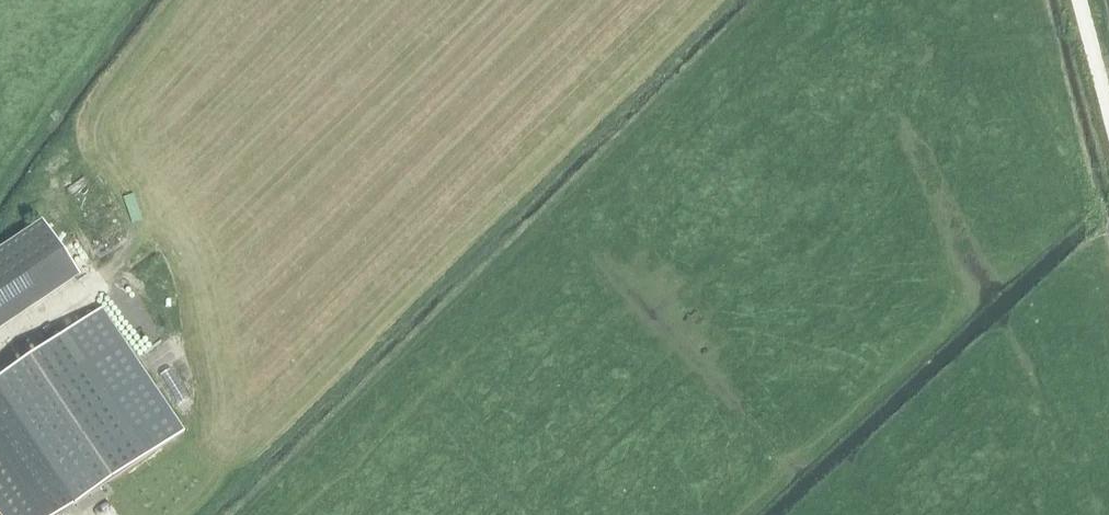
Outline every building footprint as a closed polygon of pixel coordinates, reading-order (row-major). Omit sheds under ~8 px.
[(77,282),(39,225),(0,252),(0,335),(77,282)] [(0,382),(0,404),(74,511),(103,491),(184,436),(100,313),(0,382)] [(0,404),(0,514),(68,514),(74,511),(0,404)]
